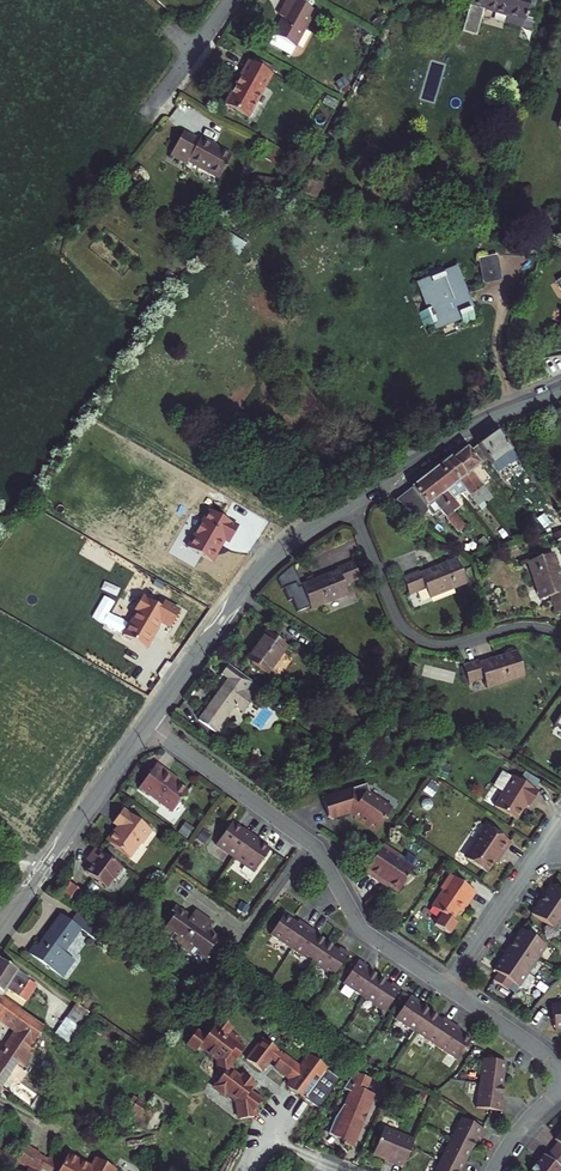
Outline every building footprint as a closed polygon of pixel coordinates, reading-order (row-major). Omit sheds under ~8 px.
[(294,0),(285,0),(276,15),(281,18),(268,44),(294,59),(318,12),(294,0)] [(467,29),(481,34),(489,6),(510,13),(508,21),(525,26),(529,12),(537,14),(541,0),(476,0),(467,29)] [(270,70),(246,59),(226,103),(250,114),(270,70)] [(183,130),(171,154),(188,162),(190,158),(222,175),(234,152),(200,135),(198,138),(183,130)] [(500,279),(496,255),(478,259),(483,282),(500,279)] [(430,319),(420,323),(429,346),(445,339),(448,346),(462,340),(458,330),(462,329),(464,335),(476,330),(469,312),(465,313),(463,307),(466,305),(458,284),(459,284),(456,277),(443,282),(440,276),(431,279),(430,276),(413,283),(422,306),(425,305),(430,319)] [(515,373),(518,382),(544,372),(541,363),(515,373)] [(499,423),(477,440),(487,453),(493,460),(514,444),(499,423)] [(487,453),(477,440),(469,446),(466,443),(452,454),(484,494),(490,490),(472,465),(487,453)] [(484,494),(452,454),(449,451),(436,461),(458,488),(465,483),(478,500),(484,494)] [(458,488),(436,461),(423,472),(452,507),(458,502),(451,494),(458,488)] [(452,507),(423,472),(396,495),(410,506),(415,500),(420,504),(422,502),(432,510),(440,504),(459,526),(464,521),(452,507)] [(208,511),(186,548),(211,562),(223,540),(229,543),(237,528),(208,511)] [(531,556),(543,595),(554,591),(559,608),(560,607),(560,584),(550,550),(531,556)] [(456,553),(402,574),(407,589),(424,582),(428,593),(465,578),(456,553)] [(308,607),(346,591),(341,580),(356,574),(349,558),(333,564),(335,568),(298,584),(290,564),(274,577),(279,588),(280,587),(286,599),(289,597),(295,610),(307,604),(308,607)] [(436,603),(459,595),(457,589),(434,596),(436,603)] [(136,613),(122,637),(145,650),(152,637),(151,636),(159,623),(169,629),(178,613),(166,607),(163,612),(141,599),(133,612),(136,613)] [(261,634),(243,661),(264,675),(282,648),(261,634)] [(478,655),(463,661),(468,676),(482,671),(487,684),(525,671),(517,648),(480,661),(478,655)] [(258,686),(226,664),(217,675),(224,680),(196,722),(213,734),(231,708),(240,713),(258,686)] [(156,764),(139,788),(172,811),(187,790),(163,773),(164,770),(156,764)] [(504,789),(495,803),(516,816),(526,800),(530,803),(539,788),(535,786),(540,777),(525,768),(519,777),(503,768),(493,783),(504,789)] [(369,781),(323,795),(332,816),(351,809),(379,827),(394,801),(372,788),(369,781)] [(114,823),(119,826),(116,831),(114,829),(106,840),(129,857),(140,841),(143,843),(153,830),(124,809),(114,823)] [(255,833),(235,818),(218,842),(238,856),(255,833)] [(468,857),(486,871),(509,839),(486,822),(465,852),(468,857)] [(275,848),(255,833),(238,856),(258,871),(275,848)] [(401,853),(384,842),(364,871),(380,881),(382,877),(399,888),(413,868),(398,858),(401,853)] [(129,869),(97,846),(87,859),(94,864),(89,872),(109,886),(116,877),(121,881),(129,869)] [(430,902),(454,920),(475,891),(451,873),(430,902)] [(80,905),(90,894),(76,882),(66,893),(80,905)] [(550,883),(531,913),(556,929),(560,922),(560,890),(550,883)] [(205,913),(183,897),(162,927),(184,943),(205,913)] [(105,925),(78,907),(70,918),(59,910),(36,945),(32,942),(25,951),(61,976),(73,957),(63,950),(79,926),(96,938),(105,925)] [(291,911),(276,935),(297,949),(312,925),(291,911)] [(227,929),(205,913),(184,943),(206,959),(227,929)] [(312,925),(297,949),(318,962),(333,939),(312,925)] [(521,927),(511,944),(537,961),(548,944),(521,927)] [(333,939),(318,962),(339,976),(354,953),(333,939)] [(511,944),(500,961),(527,978),(537,961),(511,944)] [(4,991),(8,985),(26,998),(35,984),(27,978),(29,975),(0,955),(0,988),(4,991)] [(384,973),(363,959),(347,983),(368,997),(384,973)] [(500,961),(489,977),(516,995),(527,978),(500,961)] [(406,987),(384,973),(368,997),(390,1011),(406,987)] [(438,1008),(416,994),(400,1019),(421,1033),(438,1008)] [(30,1072),(18,1064),(44,1025),(0,995),(0,1018),(18,1030),(0,1058),(0,1092),(4,1086),(15,1094),(30,1072)] [(553,1001),(556,1027),(560,1026),(560,1000),(553,1001)] [(93,1013),(79,1003),(69,1019),(76,1024),(83,1028),(93,1013)] [(459,1023),(438,1008),(421,1033),(443,1048),(459,1023)] [(198,1025),(188,1039),(198,1046),(201,1041),(219,1054),(221,1069),(223,1071),(217,1079),(218,1084),(224,1088),(229,1088),(238,1094),(239,1101),(241,1100),(243,1113),(256,1111),(255,1102),(258,1102),(265,1093),(254,1085),(253,1083),(259,1076),(246,1067),(243,1070),(235,1064),(233,1054),(239,1046),(242,1048),(246,1042),(240,1037),(243,1034),(231,1025),(234,1021),(222,1012),(208,1031),(198,1025)] [(481,1038),(459,1023),(443,1048),(464,1062),(481,1038)] [(265,1031),(249,1053),(265,1064),(274,1051),(280,1056),(277,1060),(295,1072),(291,1078),(308,1091),(330,1061),(308,1045),(300,1057),(286,1047),(285,1048),(280,1044),(281,1043),(265,1031)] [(507,1059),(482,1054),(473,1104),(501,1109),(503,1098),(499,1097),(507,1059)] [(325,1134),(349,1144),(371,1092),(362,1088),(370,1077),(355,1068),(341,1089),(349,1093),(331,1119),(325,1134)] [(150,1125),(158,1106),(135,1096),(127,1115),(150,1125)] [(461,1114),(449,1137),(472,1148),(483,1126),(461,1114)] [(412,1138),(381,1126),(371,1153),(401,1165),(412,1138)] [(548,1143),(560,1153),(560,1126),(548,1143)] [(449,1137),(438,1159),(461,1170),(472,1148),(449,1137)] [(528,1169),(531,1170),(558,1170),(560,1167),(560,1153),(548,1143),(528,1169)] [(16,1161),(0,1152),(0,1170),(11,1170),(16,1161)] [(59,1170),(115,1170),(95,1160),(91,1168),(67,1156),(59,1170)] [(432,1170),(460,1170),(461,1170),(438,1159),(432,1170)]
